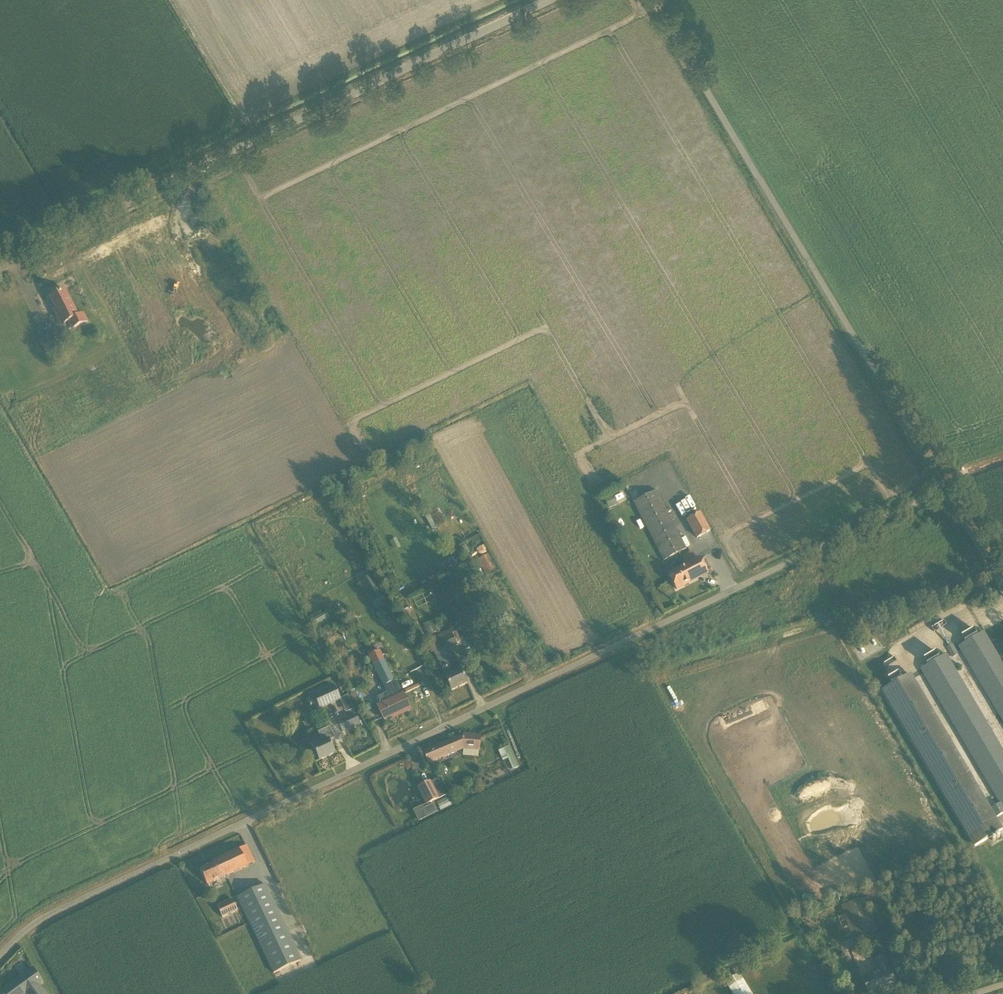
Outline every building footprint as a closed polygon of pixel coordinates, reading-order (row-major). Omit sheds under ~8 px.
[(78,316),(69,299),(65,290),(51,298),(56,309),(54,310),(63,326),(68,323),(72,330),(89,322),(84,313),(78,316)] [(40,340),(46,354),(59,348),(53,334),(40,340)] [(686,549),(656,491),(634,503),(664,560),(686,549)] [(613,496),(604,500),(609,509),(617,505),(613,496)] [(687,520),(698,539),(711,532),(700,513),(687,520)] [(490,553),(478,560),(485,574),(497,568),(490,553)] [(708,574),(699,558),(668,573),(677,590),(708,574)] [(373,574),(361,582),(360,582),(376,611),(389,604),(373,574)] [(459,579),(453,582),(456,588),(462,585),(459,579)] [(394,604),(401,620),(412,615),(404,599),(394,604)] [(471,608),(456,616),(458,621),(474,613),(471,608)] [(425,624),(429,634),(438,631),(435,620),(425,624)] [(452,629),(429,640),(437,655),(445,651),(458,646),(457,645),(452,634),(454,634),(452,629)] [(454,634),(452,634),(457,645),(462,643),(457,632),(454,634)] [(1002,724),(1002,667),(983,632),(958,647),(1002,724)] [(958,654),(952,644),(946,647),(952,658),(958,654)] [(378,698),(381,704),(377,706),(384,720),(396,714),(397,717),(411,710),(397,681),(394,682),(380,651),(369,656),(387,693),(378,698)] [(946,654),(920,670),(999,804),(1002,810),(1002,749),(946,654)] [(467,684),(457,662),(443,669),(447,678),(446,679),(452,691),(467,684)] [(999,804),(992,808),(912,674),(882,692),(974,847),(1002,830),(1002,828),(997,818),(1002,814),(1002,810),(999,804)] [(314,697),(320,709),(340,700),(335,687),(314,697)] [(342,721),(346,731),(353,728),(349,718),(342,721)] [(335,753),(329,741),(334,738),(329,728),(319,733),(321,738),(311,743),(319,760),(335,753)] [(457,749),(479,751),(480,737),(464,735),(464,738),(458,738),(424,752),(428,763),(457,751),(457,749)] [(513,770),(518,768),(510,747),(500,752),(503,759),(506,757),(508,756),(513,770)] [(426,805),(432,803),(439,799),(432,783),(431,783),(431,782),(418,788),(426,805)] [(424,809),(415,813),(418,819),(419,821),(437,812),(436,811),(433,804),(424,809)] [(254,862),(251,855),(247,846),(212,862),(213,864),(200,870),(207,885),(254,862)] [(265,884),(237,897),(242,907),(242,908),(273,974),(301,961),(265,884)] [(854,944),(879,936),(866,898),(841,906),(844,915),(838,917),(845,938),(851,936),(854,944)] [(217,906),(222,917),(237,910),(237,909),(232,899),(217,906)] [(33,969),(32,969),(34,971),(20,981),(19,979),(1,991),(3,993),(46,993),(40,985),(43,983),(33,969)] [(739,973),(724,983),(732,993),(752,993),(739,973)]
